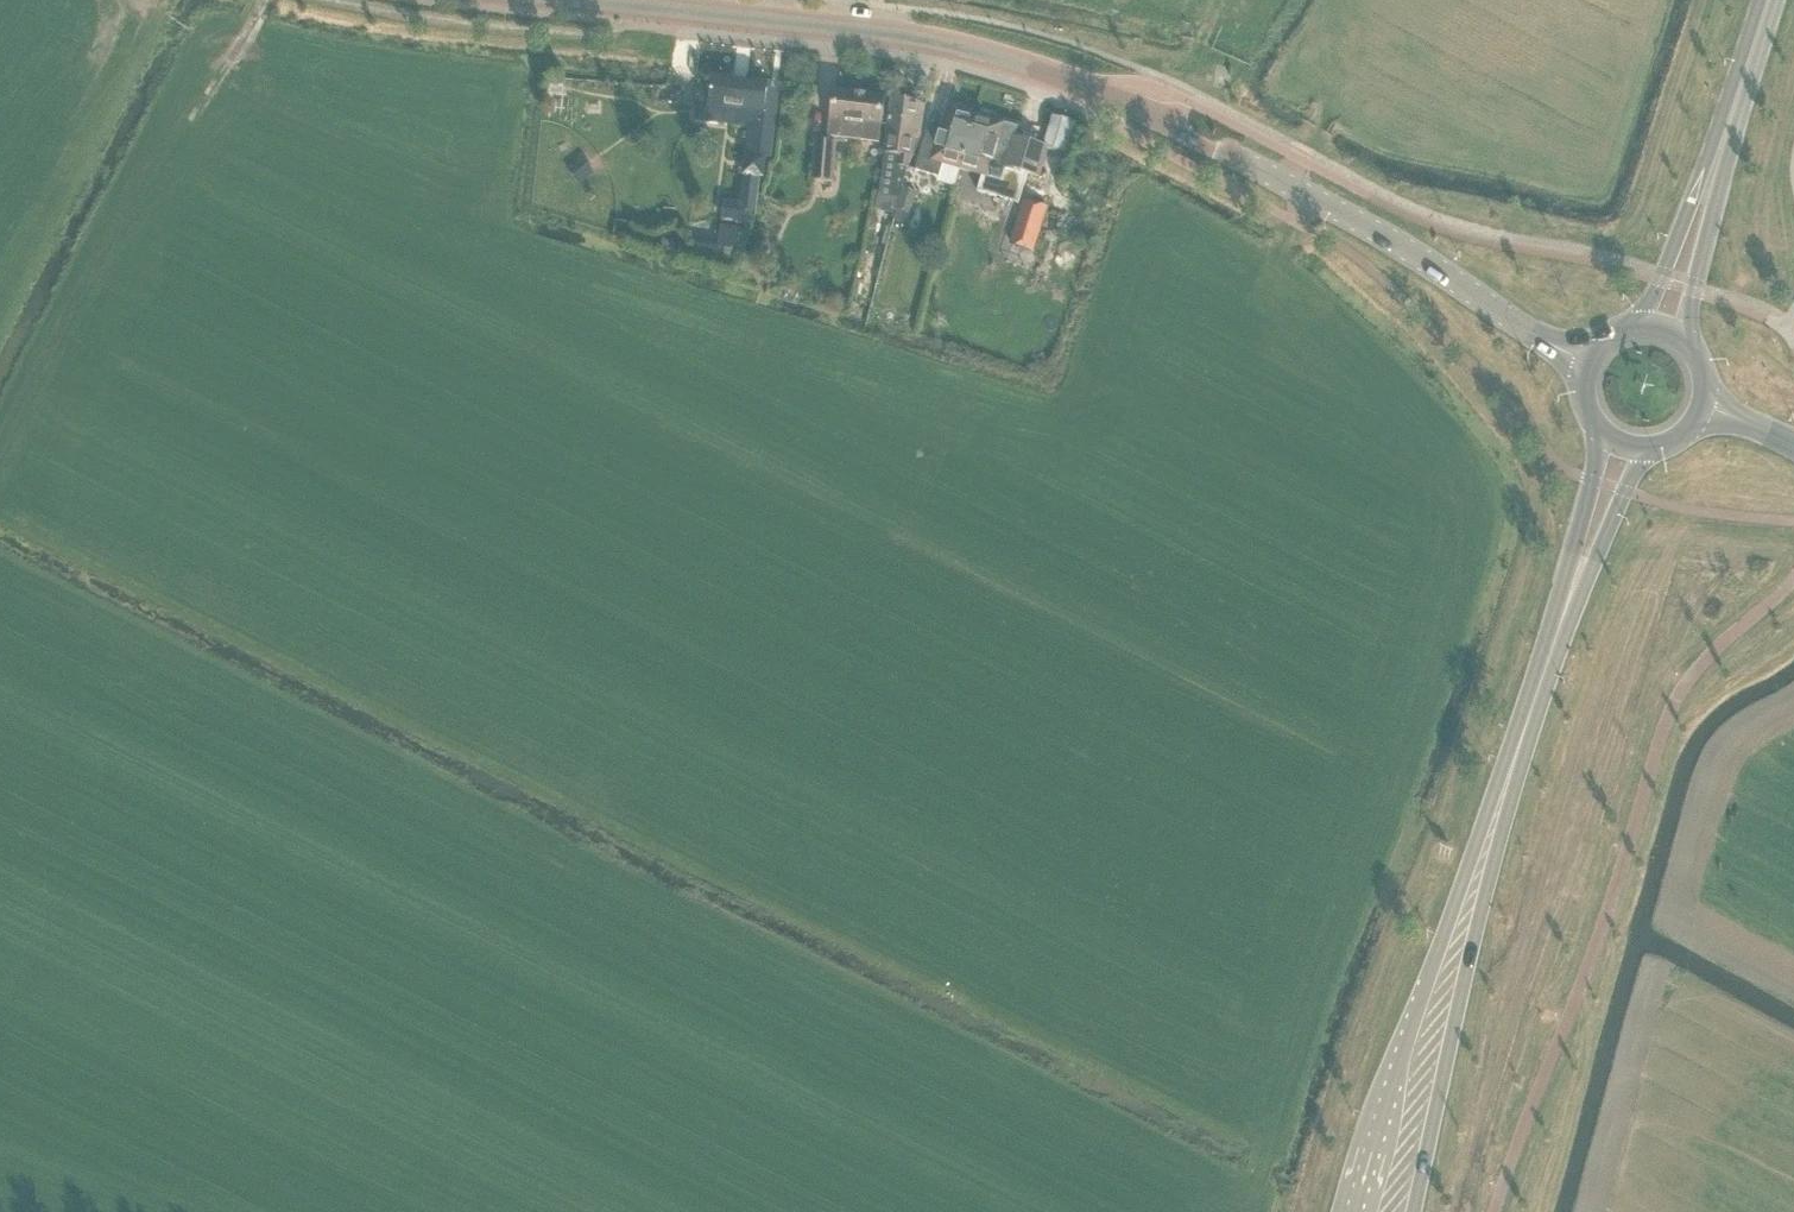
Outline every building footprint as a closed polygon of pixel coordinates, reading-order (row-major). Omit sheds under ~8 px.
[(712,82),(709,105),(737,109),(735,126),(749,127),(746,154),(740,203),(724,201),(722,217),(754,220),(759,174),(763,174),(765,155),(772,155),(776,113),(764,111),(768,84),(712,77),(712,82)] [(881,126),(885,97),(833,91),(830,119),(828,135),(879,142),(881,126)] [(880,194),(876,209),(894,213),(897,199),(899,199),(903,188),(902,187),(920,139),(925,104),(892,99),(888,126),(889,126),(879,194),(880,194)] [(926,136),(916,170),(940,177),(943,163),(960,168),(975,116),(947,107),(938,139),(926,136)] [(975,116),(960,168),(982,175),(978,190),(994,195),(1018,202),(1022,185),(1026,172),(1039,176),(1047,148),(1047,147),(1044,146),(1013,137),(1015,128),(1003,125),(1003,124),(975,116)] [(1063,126),(1056,151),(1071,155),(1080,122),(1066,118),(1063,126)] [(832,181),(835,143),(815,141),(812,180),(832,181)] [(899,199),(896,208),(910,212),(916,191),(903,188),(899,199)] [(1047,206),(1024,200),(1011,244),(1033,251),(1047,206)] [(770,245),(759,240),(751,256),(762,262),(770,245)]
